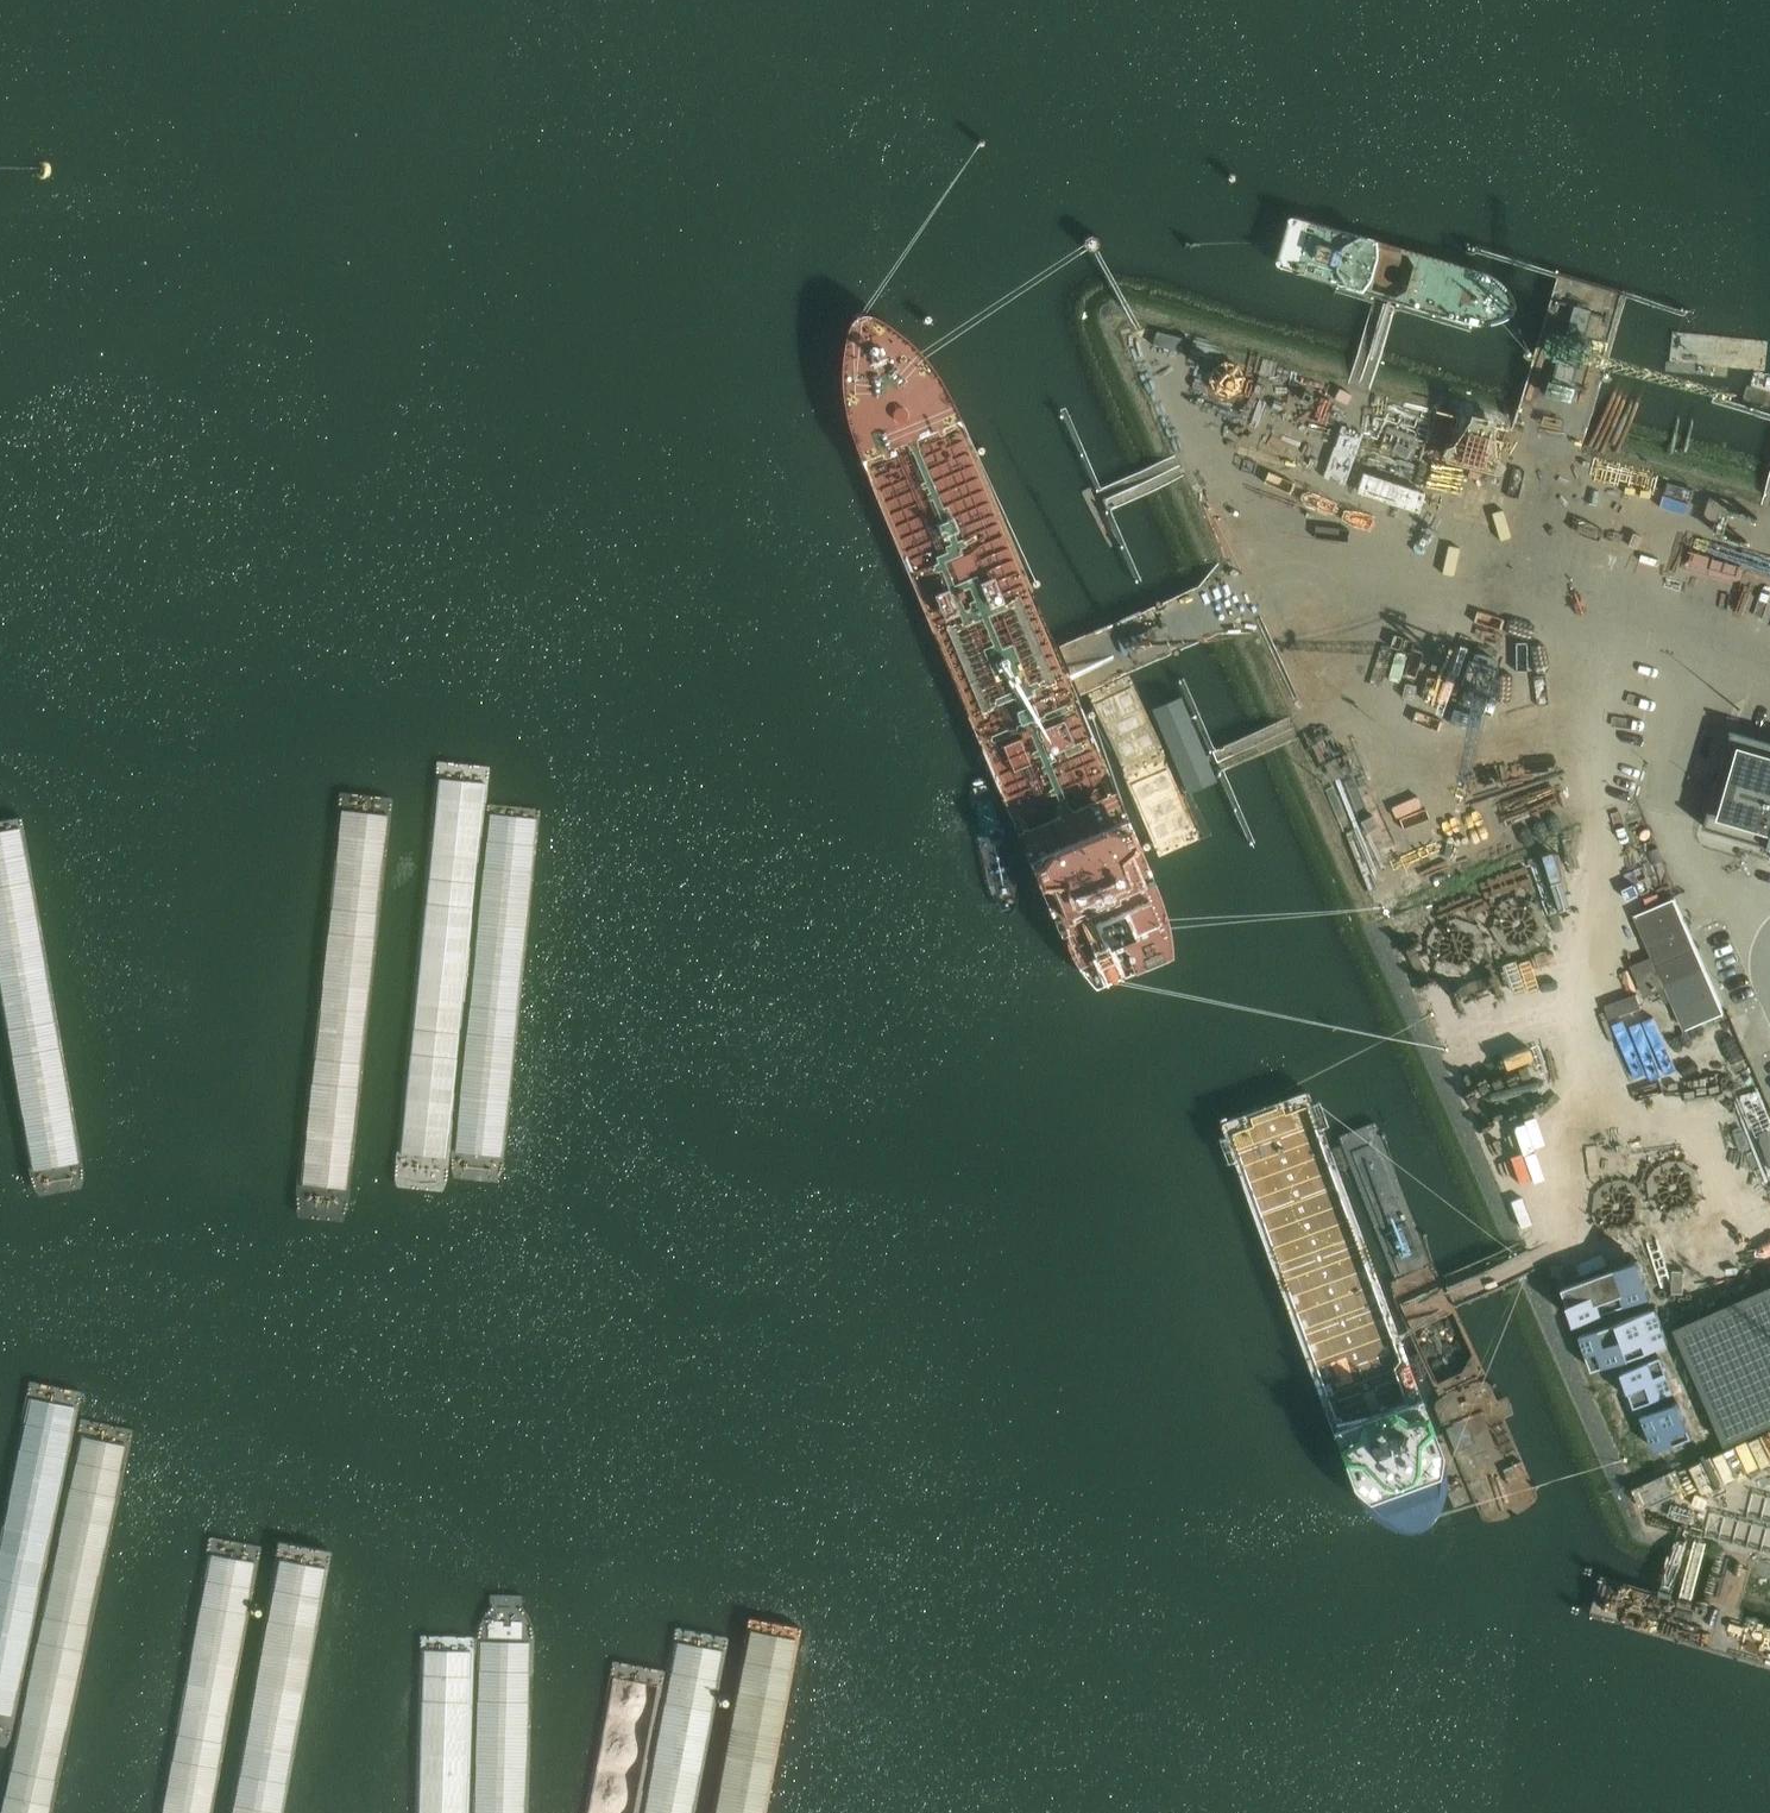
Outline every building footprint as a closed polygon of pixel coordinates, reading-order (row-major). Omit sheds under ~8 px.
[(1603,480),(1597,507),(1660,521),(1666,494),(1603,480)] [(1704,827),(1749,840),(1769,846),(1769,741),(1733,730),(1732,733),(1733,733),(1706,825),(1705,824),(1704,827)] [(1687,1030),(1724,1014),(1675,900),(1637,917),(1638,920),(1640,919),(1656,958),(1634,968),(1646,996),(1668,986),(1687,1030)] [(1757,1265),(1766,1286),(1769,1285),(1769,1259),(1757,1265)] [(1676,1329),(1727,1445),(1769,1426),(1769,1288),(1676,1329)] [(1693,1386),(1676,1352),(1637,1372),(1654,1406),(1693,1386)] [(1722,1554),(1715,1600),(1740,1604),(1747,1558),(1722,1554)]
